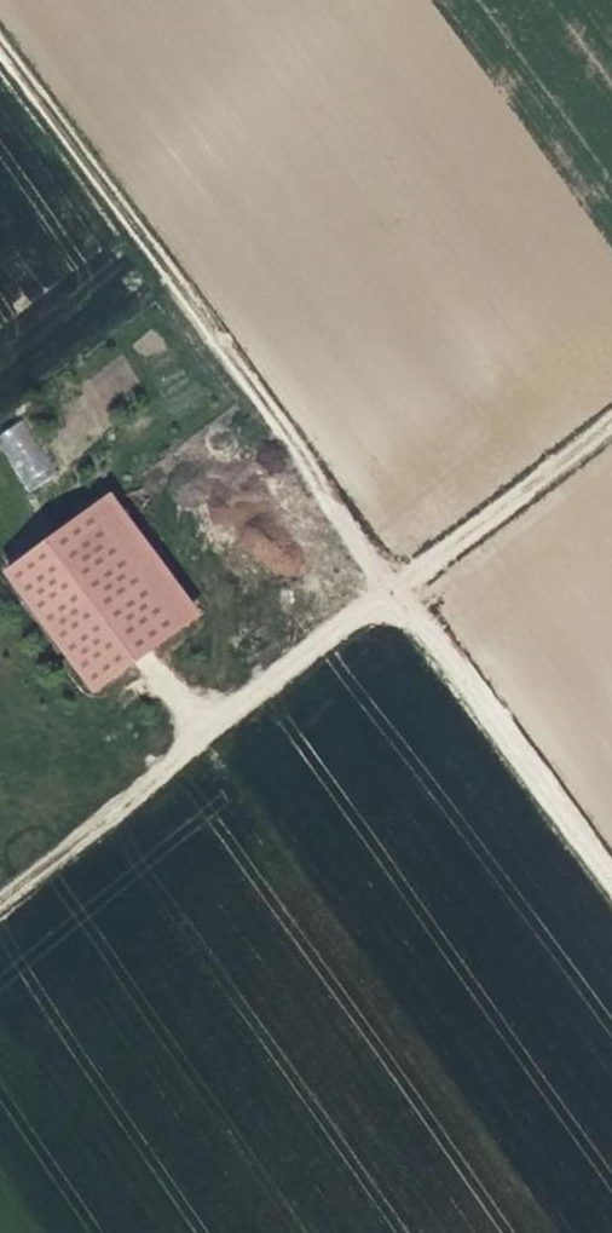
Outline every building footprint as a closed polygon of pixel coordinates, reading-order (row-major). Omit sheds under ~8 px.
[(0,433),(0,446),(29,490),(57,472),(22,419),(0,433)] [(1,567),(87,694),(200,618),(114,491),(1,567)]
